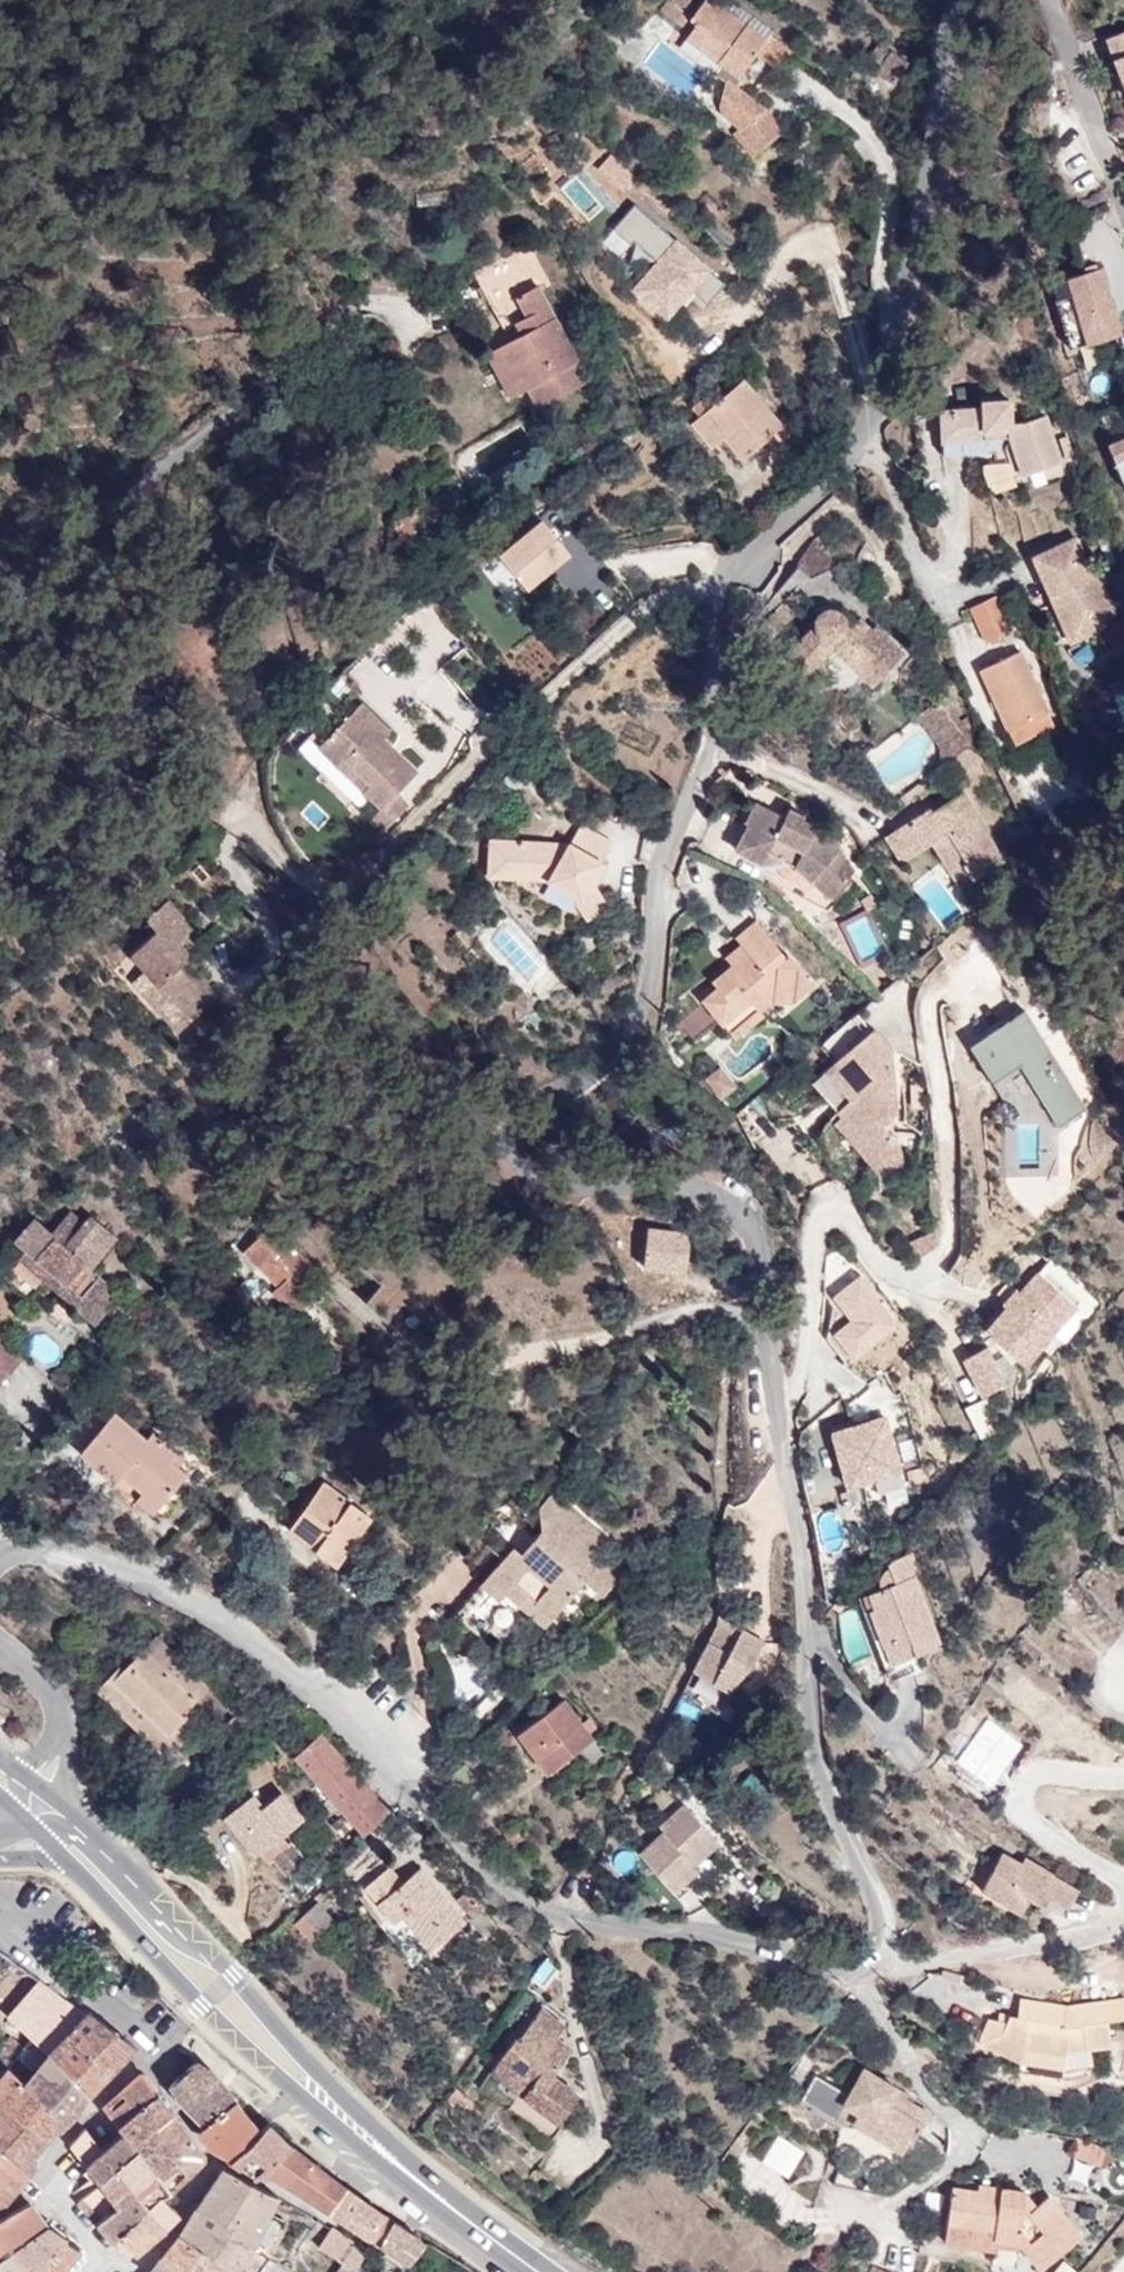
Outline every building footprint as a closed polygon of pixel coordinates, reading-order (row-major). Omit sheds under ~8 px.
[(690,31),(694,24),(689,20),(700,3),(696,0),(674,0),(672,2),(668,0),(666,0),(659,10),(690,31)] [(791,50),(769,34),(765,37),(713,0),(702,0),(700,3),(689,20),(694,24),(690,31),(685,37),(721,63),(715,73),(723,79),(719,106),(723,117),(737,127),(732,132),(750,154),(780,131),(761,106),(736,89),(743,77),(739,74),(753,53),(778,70),(791,50)] [(769,34),(772,29),(732,0),(713,0),(765,37),(769,34)] [(1123,87),(1123,31),(1106,38),(1123,87)] [(665,315),(679,300),(689,288),(694,293),(706,303),(724,283),(633,202),(611,227),(635,248),(638,244),(657,261),(633,287),(665,315)] [(515,297),(524,315),(531,330),(520,336),(496,349),(517,392),(526,387),(537,407),(591,378),(579,356),(575,358),(535,286),(548,279),(527,244),(479,269),(498,305),(515,297)] [(1073,350),(1122,336),(1102,269),(1053,283),(1073,350)] [(684,304),(694,293),(689,288),(679,300),(684,304)] [(531,330),(524,315),(513,322),(520,336),(531,330)] [(508,397),(517,392),(496,349),(486,354),(508,397)] [(724,396),(698,418),(718,442),(722,438),(740,459),(765,439),(780,456),(806,433),(791,417),(782,424),(743,379),(724,396)] [(688,406),(698,418),(724,396),(715,384),(688,406)] [(1006,450),(1015,477),(1059,463),(1043,418),(1024,423),(1010,420),(1010,400),(979,401),(979,408),(940,409),(941,454),(1006,450)] [(718,442),(698,418),(691,424),(711,447),(718,442)] [(1108,446),(1123,485),(1123,439),(1108,446)] [(416,513),(422,532),(436,527),(429,508),(416,513)] [(500,560),(522,588),(566,553),(543,525),(500,560)] [(1032,556),(1069,640),(1096,628),(1093,621),(1113,612),(1100,580),(1089,574),(1073,539),(1032,556)] [(816,540),(800,563),(811,578),(839,565),(816,540)] [(969,609),(984,642),(1011,630),(996,596),(969,609)] [(833,648),(872,685),(902,653),(873,626),(869,631),(857,619),(852,625),(831,608),(823,607),(819,610),(815,616),(812,625),(785,655),(806,676),(833,648)] [(1005,730),(1009,728),(1043,713),(1047,709),(1039,693),(1034,683),(1020,652),(979,671),(1005,730)] [(1040,681),(1034,683),(1039,693),(1045,690),(1040,681)] [(938,747),(943,763),(966,745),(937,702),(917,715),(938,747)] [(363,705),(320,747),(336,764),(343,758),(369,783),(362,791),(379,807),(371,817),(383,829),(407,802),(397,791),(416,771),(373,728),(379,722),(363,705)] [(1043,713),(1009,728),(1016,744),(1050,728),(1043,713)] [(962,864),(971,879),(1002,860),(962,793),(931,813),(926,808),(887,836),(901,860),(931,842),(947,832),(966,862),(962,864)] [(738,850),(763,862),(770,850),(796,865),(829,896),(852,872),(837,852),(839,846),(831,837),(814,830),(817,826),(803,817),(798,824),(783,816),(755,801),(744,822),(749,826),(738,850)] [(788,806),(783,816),(798,824),(803,817),(804,814),(788,806)] [(571,842),(489,837),(488,873),(549,877),(582,896),(574,903),(584,919),(606,903),(591,880),(611,841),(580,824),(571,842)] [(959,887),(971,879),(962,864),(966,862),(947,832),(931,842),(937,851),(959,887)] [(770,850),(763,862),(760,867),(797,892),(827,907),(833,900),(829,896),(796,865),(770,850)] [(143,970),(188,1019),(215,993),(186,961),(192,955),(180,939),(192,927),(167,900),(147,917),(155,927),(128,955),(143,970)] [(727,975),(715,986),(727,1000),(740,990),(750,1001),(758,1011),(770,1001),(781,991),(790,1002),(812,984),(788,954),(785,956),(756,921),(736,937),(741,943),(717,962),(727,975)] [(446,936),(460,953),(468,948),(455,930),(446,936)] [(468,948),(460,953),(469,966),(477,960),(468,948)] [(176,1031),(188,1019),(143,970),(131,981),(176,1031)] [(727,1000),(715,986),(701,997),(723,1024),(750,1001),(740,990),(727,1000)] [(770,1001),(790,1002),(781,991),(770,1001)] [(994,1076),(1023,1059),(1060,1123),(1088,1107),(1028,1002),(970,1035),(994,1076)] [(835,1111),(840,1108),(847,1102),(892,1156),(899,1152),(899,1148),(880,1125),(896,1111),(889,1047),(871,1031),(811,1082),(835,1111)] [(734,1086),(720,1067),(706,1078),(721,1096),(734,1086)] [(847,1102),(840,1108),(864,1138),(859,1144),(877,1164),(901,1160),(899,1152),(892,1156),(847,1102)] [(85,1163),(72,1175),(80,1180),(92,1169),(85,1163)] [(18,1258),(42,1279),(51,1269),(81,1297),(101,1275),(92,1267),(118,1237),(90,1213),(83,1221),(70,1209),(51,1233),(34,1217),(17,1238),(26,1248),(18,1258)] [(277,1288),(299,1310),(312,1297),(303,1287),(318,1272),(272,1223),(244,1252),(258,1267),(266,1259),(286,1278),(277,1288)] [(690,1273),(695,1234),(653,1229),(648,1267),(690,1273)] [(27,1296),(42,1279),(18,1258),(1,1277),(27,1296)] [(258,1267),(277,1288),(286,1278),(266,1259),(258,1267)] [(51,1269),(42,1279),(95,1325),(121,1293),(101,1275),(81,1297),(51,1269)] [(866,1269),(834,1289),(850,1316),(836,1325),(854,1355),(901,1327),(866,1269)] [(1076,1312),(1038,1277),(1019,1298),(1006,1313),(986,1335),(1024,1370),(1076,1312)] [(293,1315),(299,1310),(277,1288),(271,1294),(293,1315)] [(1006,1313),(1019,1298),(1015,1295),(1009,1302),(1007,1300),(1000,1307),(1006,1313)] [(23,1355),(0,1333),(0,1379),(23,1355)] [(964,1363),(983,1400),(1004,1389),(984,1352),(964,1363)] [(885,1496),(913,1488),(891,1408),(831,1424),(847,1483),(879,1474),(885,1496)] [(82,1452),(136,1499),(143,1491),(159,1506),(188,1473),(180,1466),(171,1459),(179,1450),(155,1429),(146,1439),(117,1413),(82,1452)] [(186,1457),(179,1450),(171,1459),(180,1466),(186,1457)] [(290,1529),(337,1565),(370,1518),(323,1483),(290,1529)] [(143,1491),(136,1499),(153,1514),(159,1506),(143,1491)] [(514,1545),(486,1577),(507,1595),(515,1585),(553,1618),(584,1582),(602,1598),(623,1575),(598,1553),(610,1540),(554,1491),(541,1505),(542,1531),(523,1554),(514,1545)] [(908,1635),(915,1654),(942,1643),(916,1574),(921,1571),(913,1551),(887,1560),(887,1565),(882,1571),(878,1578),(878,1588),(873,1590),(892,1641),(908,1635)] [(545,1627),(553,1618),(515,1585),(507,1595),(486,1577),(483,1581),(508,1604),(513,1599),(545,1627)] [(891,1663),(915,1654),(908,1635),(892,1641),(873,1590),(866,1594),(891,1663)] [(692,1664),(735,1691),(769,1637),(727,1610),(692,1664)] [(158,1633),(124,1669),(112,1681),(171,1740),(172,1738),(182,1748),(190,1736),(179,1724),(186,1717),(182,1713),(209,1684),(158,1633)] [(112,1681),(124,1669),(119,1664),(96,1688),(161,1750),(171,1740),(112,1681)] [(519,1735),(548,1773),(594,1736),(565,1699),(519,1735)] [(321,1731),(294,1756),(364,1835),(392,1808),(344,1755),(321,1731)] [(642,1854),(674,1891),(699,1868),(693,1863),(719,1841),(686,1803),(661,1826),(666,1832),(642,1854)] [(505,1834),(513,1845),(523,1837),(515,1826),(505,1834)] [(285,1872),(305,1854),(293,1840),(288,1843),(282,1835),(262,1854),(270,1862),(275,1859),(285,1872)] [(1000,1851),(978,1889),(1018,1911),(1027,1896),(1036,1901),(1044,1887),(1070,1902),(1078,1888),(1024,1857),(1021,1862),(1000,1851)] [(404,1915),(434,1950),(467,1921),(423,1866),(405,1881),(392,1866),(368,1886),(396,1920),(404,1915)] [(699,1868),(674,1891),(680,1898),(705,1876),(699,1868)] [(458,1899),(472,1917),(483,1909),(469,1890),(458,1899)] [(318,1902),(307,1913),(324,1930),(336,1920),(318,1902)] [(324,1930),(307,1913),(296,1924),(313,1942),(324,1930)] [(267,1967),(281,1978),(290,1970),(275,1958),(267,1967)] [(66,1999),(40,1982),(31,1992),(55,2011),(66,1999)] [(1063,2002),(1059,2001),(1023,1998),(1019,2014),(1017,2024),(998,2020),(987,2018),(978,2041),(1022,2062),(1066,2068),(1066,2066),(1091,2064),(1089,2049),(1112,2046),(1108,2020),(1123,2017),(1123,1995),(1063,2002)] [(66,1999),(55,2011),(31,2039),(48,2055),(87,2094),(133,2045),(87,2008),(83,2011),(66,1999)] [(543,2007),(532,2022),(557,2038),(559,2035),(566,2025),(543,2007)] [(1017,2024),(1019,2014),(1001,2011),(998,2020),(1017,2024)] [(557,2038),(532,2022),(521,2038),(517,2036),(481,2086),(507,2107),(510,2104),(550,2133),(578,2095),(554,2077),(574,2046),(559,2035),(557,2038)] [(0,2044),(0,2068),(1,2074),(8,2067),(24,2048),(10,2034),(0,2044)] [(87,2094),(48,2055),(24,2082),(40,2097),(60,2115),(54,2122),(62,2128),(87,2094)] [(1065,2077),(1066,2068),(1022,2062),(1021,2070),(1065,2077)] [(204,2123),(235,2100),(210,2069),(207,2070),(197,2063),(174,2083),(180,2091),(178,2096),(204,2123)] [(8,2067),(1,2074),(0,2076),(0,2145),(28,2171),(37,2161),(34,2158),(50,2141),(22,2117),(40,2097),(24,2082),(8,2067)] [(897,2088),(865,2070),(845,2103),(861,2112),(854,2123),(874,2134),(906,2153),(911,2144),(924,2123),(930,2112),(895,2092),(897,2088)] [(142,2073),(104,2106),(117,2122),(156,2092),(142,2073)] [(156,2092),(117,2122),(122,2130),(132,2142),(153,2127),(171,2112),(156,2092)] [(50,2141),(62,2128),(54,2122),(60,2115),(40,2097),(22,2117),(50,2141)] [(232,2158),(260,2131),(235,2100),(204,2123),(200,2127),(211,2143),(222,2146),(232,2158)] [(203,2155),(171,2112),(153,2127),(186,2171),(203,2155)] [(265,2169),(291,2147),(267,2123),(260,2131),(232,2158),(257,2176),(265,2169)] [(102,2148),(84,2127),(70,2143),(85,2163),(102,2148)] [(132,2142),(137,2147),(169,2188),(186,2171),(153,2127),(132,2142)] [(102,2148),(85,2163),(93,2174),(99,2182),(116,2166),(114,2165),(137,2147),(132,2142),(122,2130),(102,2148)] [(1100,2165),(1106,2144),(1079,2137),(1074,2158),(1100,2165)] [(28,2171),(0,2145),(0,2199),(5,2198),(28,2171)] [(169,2188),(137,2147),(114,2165),(116,2166),(130,2185),(148,2209),(164,2227),(179,2214),(162,2196),(169,2188)] [(344,2187),(291,2147),(265,2169),(328,2209),(344,2187)] [(255,2248),(270,2257),(270,2256),(287,2223),(272,2215),(280,2196),(224,2165),(197,2206),(233,2224),(234,2235),(255,2248)] [(130,2185),(116,2166),(99,2182),(78,2202),(98,2224),(116,2206),(112,2200),(130,2185)] [(1001,2185),(997,2185),(978,2183),(977,2192),(1000,2196),(1001,2185)] [(148,2209),(130,2185),(112,2200),(116,2206),(98,2224),(113,2241),(121,2234),(148,2209)] [(1024,2188),(1001,2185),(1000,2196),(977,2192),(954,2189),(948,2229),(1018,2239),(1042,2265),(1079,2235),(1048,2197),(1028,2211),(1023,2210),(1024,2188)] [(371,2236),(380,2242),(394,2220),(358,2195),(343,2218),(371,2236)] [(0,2218),(0,2256),(16,2245),(46,2224),(30,2202),(0,2218)] [(197,2206),(179,2232),(212,2254),(205,2267),(211,2271),(243,2271),(255,2248),(234,2235),(233,2224),(197,2206)] [(135,2253),(164,2227),(148,2209),(121,2234),(135,2253)] [(380,2242),(410,2262),(422,2249),(425,2240),(394,2220),(380,2242)] [(36,2264),(64,2237),(46,2224),(16,2245),(36,2264)] [(344,2261),(357,2271),(370,2250),(364,2247),(332,2226),(320,2245),(344,2261)] [(179,2232),(162,2255),(186,2271),(211,2271),(205,2267),(212,2254),(179,2232)] [(64,2237),(36,2264),(16,2245),(0,2256),(0,2267),(5,2271),(57,2271),(78,2248),(64,2237)] [(270,2257),(255,2248),(243,2271),(260,2271),(270,2257)] [(162,2255),(149,2271),(186,2271),(162,2255)] [(357,2271),(344,2261),(336,2271),(359,2271),(357,2271)]
